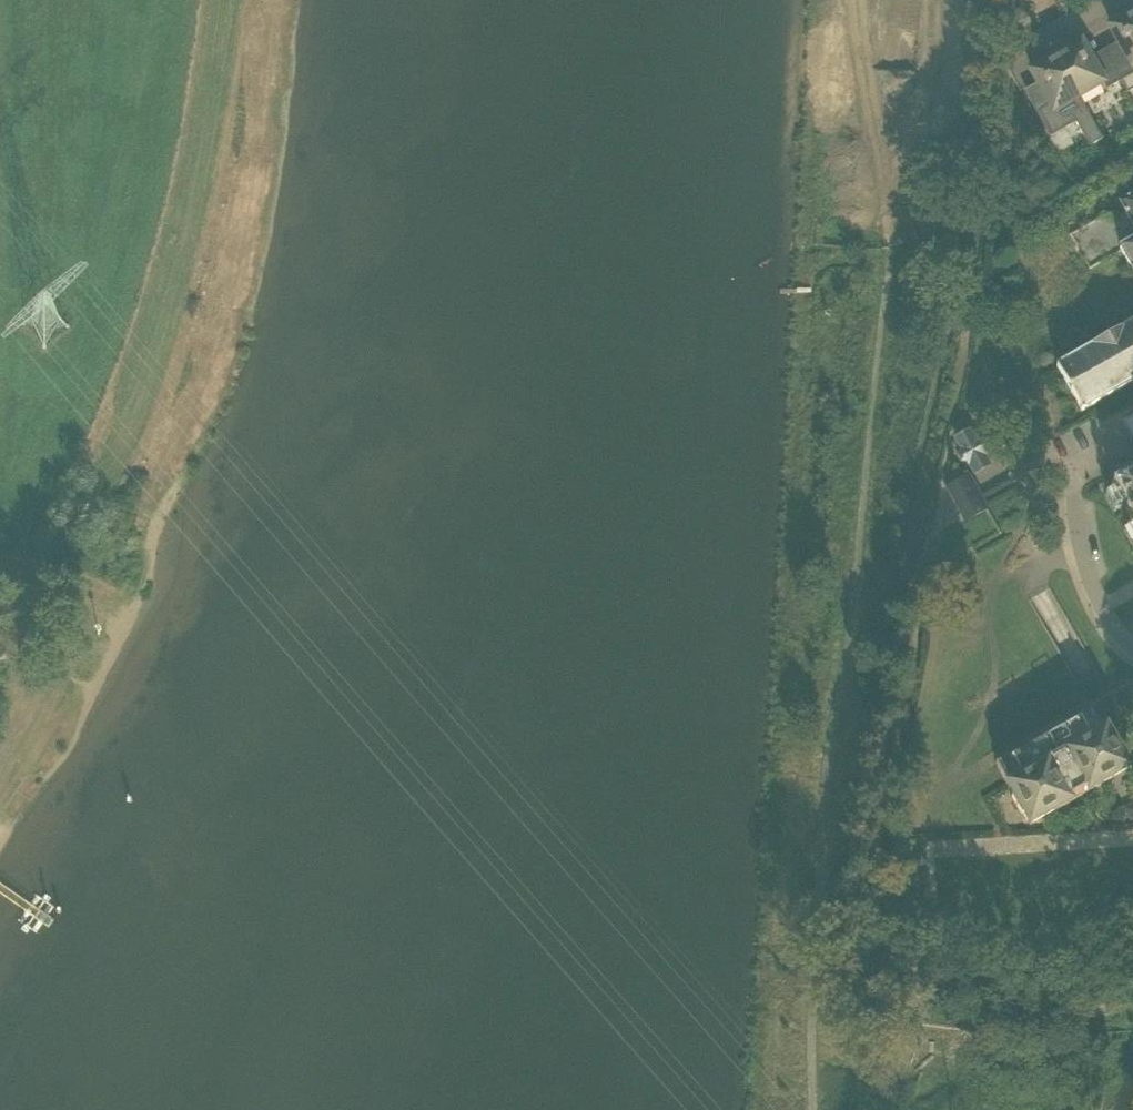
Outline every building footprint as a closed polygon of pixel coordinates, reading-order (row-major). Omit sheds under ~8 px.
[(1109,26),(1123,49),(1108,57),(1114,68),(1121,80),(1121,81),(1128,92),(1132,89),(1132,12),(1132,13),(1131,10),(1117,18),(1118,21),(1109,26)] [(1101,76),(1081,42),(1073,47),(1071,44),(1058,52),(1059,55),(1056,56),(1079,96),(1104,82),(1107,89),(1121,81),(1121,80),(1114,68),(1101,76)] [(1031,70),(1050,105),(1054,110),(1079,96),(1056,56),(1053,58),(1052,55),(1038,63),(1039,66),(1031,70)] [(1121,202),(1126,213),(1132,225),(1132,195),(1121,202)] [(1121,250),(1132,270),(1132,244),(1121,250)] [(1058,369),(1082,411),(1132,382),(1132,326),(1058,369)] [(989,464),(970,431),(957,439),(962,448),(959,455),(958,457),(962,462),(970,462),(975,472),(989,464)] [(1132,474),(1130,472),(1128,473),(1129,475),(1116,483),(1115,480),(1112,482),(1113,484),(1111,485),(1113,488),(1115,487),(1115,488),(1116,488),(1132,519),(1132,473),(1132,474)] [(1079,716),(1079,717),(1067,723),(1068,725),(1045,737),(1079,797),(1128,769),(1122,758),(1124,757),(1114,739),(1112,741),(1095,711),(1080,719),(1079,716)] [(1031,825),(1079,797),(1045,737),(1023,750),(1022,749),(1011,756),(1012,758),(997,767),(1014,796),(1012,798),(1022,815),(1024,814),(1031,825)]
